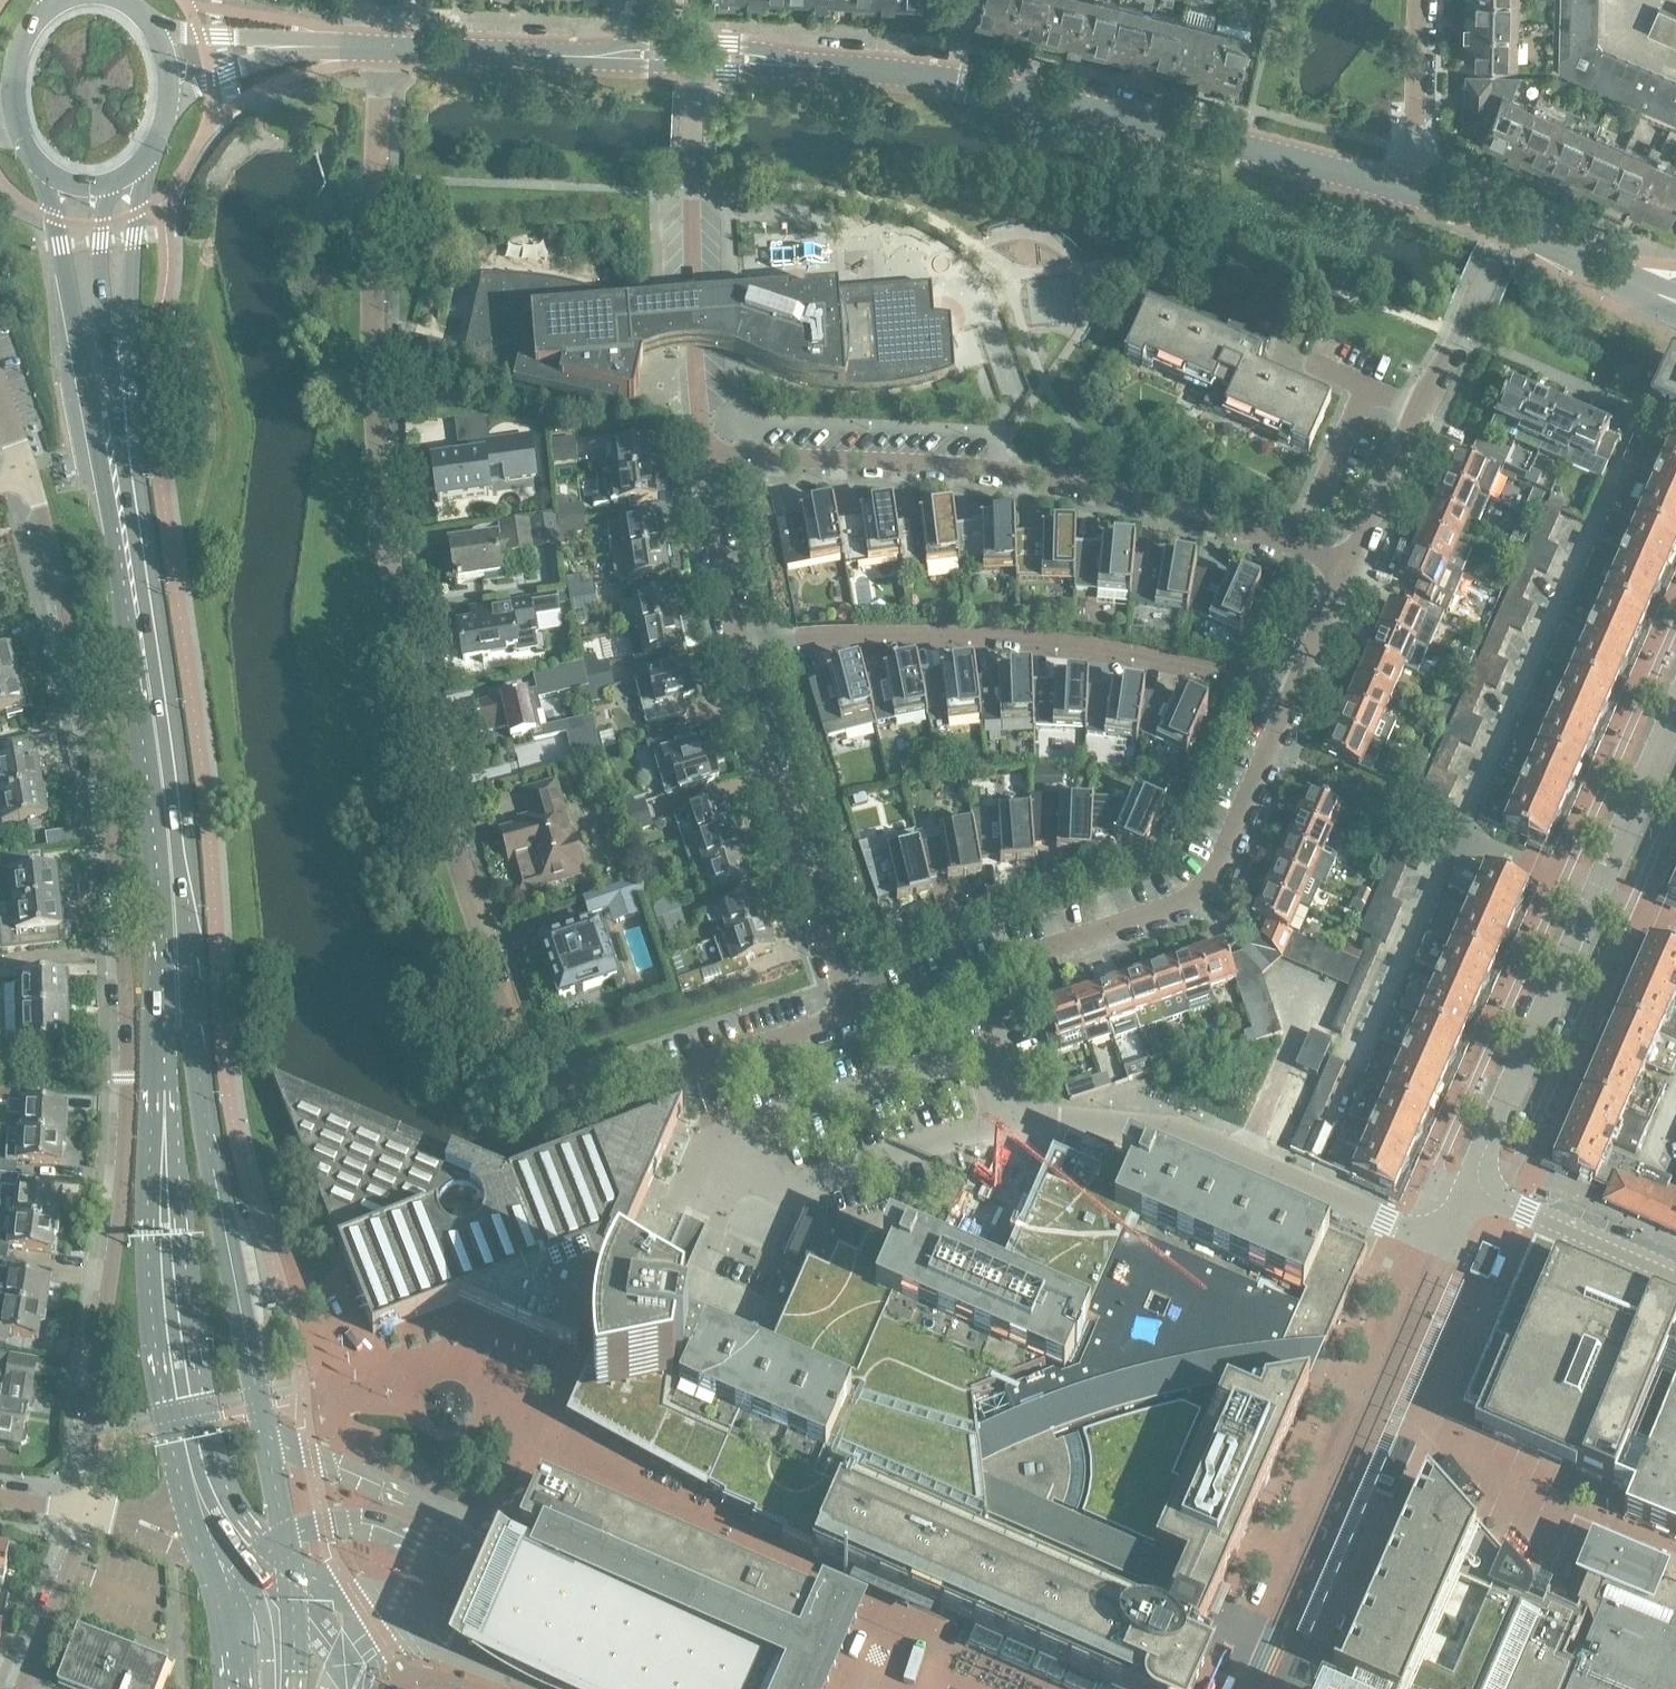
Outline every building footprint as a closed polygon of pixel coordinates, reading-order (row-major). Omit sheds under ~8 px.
[(1051,0),(981,0),(976,21),(977,22),(978,18),(1004,24),(1003,29),(1004,30),(1005,29),(1009,30),(1013,31),(1013,32),(1014,32),(1016,27),(1042,34),(1041,38),(1051,0)] [(1119,4),(1104,0),(1051,0),(1041,38),(1042,38),(1043,34),(1069,40),(1068,46),(1069,46),(1070,45),(1078,47),(1078,48),(1079,48),(1081,43),(1107,50),(1106,54),(1119,4)] [(1517,0),(1470,0),(1470,22),(1465,22),(1464,23),(1466,23),(1466,32),(1464,32),(1464,34),(1469,34),(1469,61),(1465,61),(1465,62),(1515,63),(1517,0)] [(1572,16),(1572,4),(1560,3),(1560,16),(1572,16)] [(1171,70),(1184,20),(1119,4),(1106,54),(1107,54),(1108,50),(1134,56),(1133,62),(1134,62),(1135,61),(1143,63),(1143,64),(1144,64),(1146,59),(1172,66),(1171,70)] [(1597,5),(1597,4),(1572,4),(1572,16),(1597,17),(1597,16),(1596,16),(1596,5),(1597,5)] [(1653,21),(1675,31),(1675,17),(1658,9),(1657,10),(1658,11),(1654,20),(1653,20),(1653,21)] [(1571,27),(1572,16),(1560,16),(1560,27),(1571,27)] [(1597,18),(1597,17),(1572,16),(1571,27),(1596,28),(1596,18),(1597,18)] [(1249,37),(1184,20),(1171,70),(1172,70),(1173,66),(1199,72),(1198,78),(1199,78),(1200,77),(1208,79),(1208,80),(1209,80),(1211,75),(1237,82),(1236,86),(1237,86),(1246,50),(1249,37)] [(1675,35),(1675,31),(1653,21),(1652,22),(1653,22),(1649,32),(1648,32),(1647,33),(1672,44),(1675,35)] [(1571,41),(1571,27),(1560,27),(1559,41),(1571,41)] [(1596,29),(1596,28),(1571,27),(1571,41),(1595,42),(1595,31),(1596,31),(1596,29)] [(1571,54),(1571,41),(1559,41),(1559,54),(1571,54)] [(1594,74),(1604,51),(1603,52),(1596,44),(1596,43),(1596,42),(1595,42),(1571,41),(1571,54),(1570,77),(1589,85),(1594,74)] [(1605,79),(1616,56),(1615,56),(1614,57),(1605,53),(1605,52),(1604,51),(1594,74),(1605,79)] [(1570,77),(1571,54),(1559,54),(1558,72),(1570,77)] [(1663,77),(1638,66),(1638,67),(1628,63),(1628,62),(1626,61),(1626,62),(1616,58),(1617,57),(1616,56),(1605,79),(1617,84),(1629,90),(1641,95),(1653,100),(1665,105),(1675,110),(1675,82),(1673,81),(1673,82),(1663,78),(1664,77),(1663,77)] [(1601,90),(1605,79),(1594,74),(1589,85),(1601,90)] [(1613,95),(1617,84),(1605,79),(1601,90),(1613,95)] [(1484,134),(1502,94),(1494,90),(1494,82),(1464,82),(1463,125),(1484,134)] [(1624,101),(1629,90),(1617,84),(1613,95),(1624,101)] [(1636,106),(1641,95),(1629,90),(1624,101),(1636,106)] [(1502,93),(1502,94),(1484,134),(1481,141),(1482,141),(1484,137),(1509,148),(1507,153),(1508,154),(1508,153),(1513,154),(1517,156),(1516,157),(1517,158),(1519,153),(1544,164),(1543,167),(1543,168),(1564,120),(1502,93)] [(1648,111),(1653,100),(1641,95),(1636,106),(1648,111)] [(1660,116),(1665,105),(1653,100),(1648,111),(1660,116)] [(1675,112),(1675,110),(1665,105),(1660,116),(1672,121),(1675,112)] [(1604,195),(1625,147),(1595,134),(1599,123),(1590,120),(1586,130),(1564,120),(1543,168),(1544,168),(1545,164),(1570,175),(1568,180),(1569,181),(1570,179),(1578,183),(1577,184),(1579,185),(1581,180),(1606,191),(1604,194),(1604,195)] [(1656,161),(1625,147),(1604,195),(1605,195),(1606,191),(1631,202),(1629,207),(1630,207),(1631,206),(1639,210),(1639,211),(1640,212),(1642,207),(1667,218),(1666,221),(1666,222),(1675,200),(1675,170),(1656,161)] [(955,374),(951,323),(951,319),(934,317),(932,287),(838,294),(837,287),(758,293),(759,300),(742,302),(725,303),(696,306),(666,308),(635,310),(634,310),(614,301),(596,294),(597,291),(571,285),(571,286),(550,282),(536,279),(536,277),(505,272),(504,278),(482,279),(478,298),(473,318),(478,321),(471,350),(428,340),(425,353),(407,349),(406,350),(634,403),(643,363),(652,360),(657,358),(663,357),(671,355),(680,353),(686,353),(692,353),(697,352),(703,353),(709,353),(718,355),(727,357),(737,360),(746,363),(754,367),(763,371),(771,374),(779,378),(792,382),(803,385),(811,387),(817,388),(817,387),(841,391),(848,391),(873,391),(875,391),(879,391),(904,388),(911,387),(911,386),(934,381),(935,381),(946,377),(955,374)] [(1264,358),(1267,348),(1270,334),(1228,324),(1225,338),(1148,305),(1126,355),(1124,355),(1124,356),(1143,365),(1146,358),(1212,387),(1210,392),(1208,392),(1208,393),(1209,393),(1203,408),(1225,417),(1226,416),(1224,415),(1226,410),(1293,439),(1290,445),(1309,454),(1310,452),(1308,452),(1331,401),(1259,370),(1262,358),(1264,358)] [(1649,403),(1649,405),(1648,407),(1649,407),(1649,408),(1651,409),(1650,409),(1652,410),(1653,410),(1665,415),(1665,416),(1667,417),(1667,416),(1675,420),(1675,359),(1675,358),(1673,357),(1673,358),(1671,357),(1671,358),(1670,357),(1669,359),(1668,361),(1663,374),(1662,374),(1661,375),(1662,376),(1656,389),(1656,388),(1655,390),(1650,403),(1649,403)] [(1521,426),(1535,393),(1525,388),(1514,383),(1514,384),(1511,382),(1496,416),(1521,426)] [(1544,437),(1559,403),(1550,399),(1551,397),(1539,392),(1538,394),(1535,393),(1521,426),(1544,437)] [(1565,459),(1584,414),(1582,414),(1583,411),(1572,406),(1571,409),(1559,403),(1544,437),(1546,438),(1541,449),(1565,459)] [(1610,425),(1607,424),(1608,423),(1596,419),(1584,414),(1565,459),(1565,461),(1574,465),(1573,468),(1601,480),(1618,440),(1606,435),(1610,425)] [(1645,436),(1633,465),(1658,476),(1654,485),(1629,475),(1628,476),(1629,476),(1613,512),(1612,512),(1612,513),(1675,542),(1675,449),(1645,436)] [(1479,437),(1474,448),(1505,462),(1510,451),(1479,437)] [(531,438),(469,446),(460,447),(462,461),(434,465),(435,474),(432,474),(435,492),(438,492),(439,500),(489,494),(485,468),(504,466),(506,479),(536,475),(535,469),(549,467),(545,440),(531,442),(531,438)] [(577,460),(574,438),(550,441),(552,463),(577,460)] [(614,458),(615,475),(655,471),(652,442),(606,447),(607,458),(614,458)] [(1489,500),(1505,462),(1474,448),(1468,461),(1456,456),(1454,459),(1449,470),(1450,470),(1445,480),(1479,495),(1478,495),(1489,500)] [(1525,481),(1530,470),(1520,466),(1516,477),(1525,481)] [(1541,475),(1530,470),(1525,481),(1536,486),(1541,475)] [(658,499),(655,471),(615,475),(617,492),(611,493),(612,504),(658,499)] [(1479,495),(1445,480),(1444,483),(1443,483),(1438,494),(1439,495),(1434,505),(1468,519),(1478,495),(1479,495)] [(569,498),(556,500),(559,522),(583,518),(582,505),(570,507),(569,498)] [(843,558),(843,557),(837,520),(834,505),(801,511),(802,517),(792,519),(777,522),(786,567),(842,557),(843,558)] [(894,505),(861,510),(862,516),(852,518),(837,520),(843,557),(845,566),(900,557),(900,558),(901,558),(896,523),(894,505)] [(1457,544),(1468,519),(1434,505),(1433,508),(1433,507),(1427,519),(1428,519),(1424,529),(1457,544)] [(1558,520),(1561,512),(1561,511),(1547,505),(1543,513),(1558,520)] [(960,563),(960,560),(956,526),(954,509),(920,514),(927,566),(959,561),(959,563),(960,563)] [(1554,528),(1558,520),(1543,513),(1539,521),(1554,528)] [(1675,572),(1675,542),(1612,513),(1611,514),(1612,514),(1600,540),(1599,542),(1624,553),(1620,561),(1596,551),(1595,552),(1595,553),(1579,588),(1579,589),(1654,623),(1675,572)] [(970,525),(956,526),(960,560),(983,557),(983,570),(1016,569),(1016,570),(1017,570),(1016,533),(1015,517),(982,518),(982,520),(983,520),(983,524),(970,525)] [(585,532),(583,518),(559,522),(562,544),(575,542),(574,533),(585,532)] [(612,554),(626,552),(665,546),(660,518),(607,526),(612,554)] [(503,538),(451,545),(453,559),(446,560),(449,581),(457,580),(458,584),(462,583),(462,582),(471,581),(483,579),(482,575),(501,573),(499,554),(533,549),(529,520),(501,525),(503,538)] [(911,521),(896,523),(901,558),(902,565),(917,563),(911,521)] [(1551,536),(1554,528),(1539,521),(1536,529),(1551,536)] [(1031,533),(1016,533),(1017,570),(1017,579),(1074,580),(1074,582),(1075,582),(1075,578),(1076,544),(1076,528),(1043,527),(1043,534),(1031,534),(1031,533)] [(1457,545),(1457,544),(1424,529),(1422,532),(1417,543),(1418,544),(1413,554),(1446,569),(1460,575),(1471,551),(1457,545)] [(1547,544),(1551,536),(1536,529),(1532,538),(1547,544)] [(1515,531),(1512,539),(1523,543),(1526,536),(1515,531)] [(1558,549),(1547,544),(1532,538),(1527,550),(1552,561),(1558,549)] [(1519,552),(1523,543),(1512,539),(1508,547),(1519,552)] [(1090,544),(1076,544),(1075,578),(1099,578),(1097,592),(1129,595),(1129,596),(1131,596),(1134,558),(1136,543),(1102,540),(1102,541),(1104,541),(1103,546),(1090,544)] [(669,574),(665,546),(626,552),(628,569),(621,570),(623,581),(669,574)] [(1552,561),(1527,550),(1521,563),(1536,569),(1547,574),(1552,561)] [(1442,597),(1435,594),(1446,569),(1413,554),(1412,557),(1411,557),(1406,568),(1407,568),(1402,579),(1411,584),(1406,596),(1445,613),(1450,602),(1442,598),(1442,597)] [(1134,558),(1131,596),(1130,603),(1188,612),(1189,605),(1195,572),(1197,561),(1164,556),(1163,562),(1150,559),(1134,558)] [(1532,578),(1536,569),(1521,563),(1518,571),(1532,578)] [(1532,578),(1518,571),(1514,579),(1529,586),(1532,578)] [(1209,574),(1195,572),(1189,605),(1205,607),(1206,601),(1215,606),(1209,620),(1240,633),(1261,585),(1230,572),(1224,585),(1209,578),(1209,574)] [(567,579),(570,592),(571,602),(595,598),(593,584),(582,586),(580,577),(567,579)] [(1529,586),(1514,579),(1511,587),(1525,594),(1529,586)] [(1505,585),(1504,585),(1494,580),(1490,588),(1501,593),(1505,585)] [(1525,594),(1511,587),(1507,595),(1522,602),(1525,594)] [(1621,699),(1654,623),(1579,589),(1578,591),(1567,616),(1566,618),(1591,629),(1587,637),(1562,627),(1562,628),(1562,629),(1547,664),(1546,664),(1545,665),(1621,699)] [(628,631),(639,629),(678,621),(672,593),(623,603),(628,631)] [(529,599),(470,608),(472,622),(458,625),(464,660),(473,659),(491,655),(490,651),(518,646),(515,630),(534,627),(531,608),(557,603),(556,594),(529,598),(529,599)] [(1533,606),(1522,602),(1507,595),(1502,608),(1527,619),(1533,606)] [(1429,650),(1445,613),(1406,596),(1401,608),(1391,604),(1386,615),(1381,626),(1380,628),(1429,650)] [(597,610),(595,598),(571,602),(575,623),(588,620),(586,612),(597,610)] [(840,607),(836,613),(838,620),(844,623),(850,621),(854,615),(852,609),(846,606),(840,607)] [(1527,619),(1502,608),(1496,621),(1511,627),(1522,632),(1527,619)] [(1076,618),(1075,629),(1088,630),(1088,618),(1076,618)] [(678,621),(639,629),(628,631),(634,659),(684,649),(678,621)] [(1507,635),(1511,627),(1496,621),(1493,629),(1507,635)] [(1131,627),(1129,638),(1143,640),(1144,629),(1131,627)] [(1429,650),(1380,628),(1376,639),(1375,639),(1370,650),(1371,651),(1370,653),(1403,668),(1418,675),(1429,650)] [(1504,643),(1507,635),(1493,629),(1489,637),(1504,643)] [(1500,651),(1504,643),(1489,637),(1486,645),(1500,651)] [(1500,651),(1486,645),(1482,653),(1497,659),(1500,651)] [(17,675),(11,648),(0,651),(0,680),(17,675)] [(1464,650),(1458,663),(1469,667),(1474,655),(1464,650)] [(1393,693),(1403,668),(1370,653),(1365,664),(1364,664),(1359,675),(1360,675),(1359,677),(1393,693)] [(1508,664),(1497,659),(1482,653),(1477,665),(1502,677),(1508,664)] [(595,656),(582,658),(587,680),(611,675),(608,662),(597,665),(595,656)] [(880,676),(865,680),(873,715),(873,716),(875,725),(927,714),(927,715),(921,678),(917,662),(885,669),(886,675),(880,676)] [(531,674),(535,691),(543,689),(544,695),(586,685),(581,663),(531,674)] [(872,714),(873,716),(873,715),(865,680),(861,663),(828,672),(830,678),(825,679),(810,683),(823,727),(872,714)] [(1469,667),(1458,663),(1454,670),(1465,675),(1469,667)] [(935,675),(921,678),(927,715),(928,715),(927,711),(942,708),(942,706),(946,705),(948,720),(981,716),(981,712),(977,679),(975,664),(942,669),(943,682),(936,683),(935,675)] [(1502,677),(1477,665),(1471,678),(1485,685),(1496,689),(1502,677)] [(1588,775),(1621,699),(1545,665),(1545,666),(1534,692),(1533,694),(1557,705),(1554,713),(1529,703),(1528,705),(1529,705),(1513,740),(1512,741),(1588,775)] [(688,668),(679,670),(636,680),(647,724),(687,714),(683,699),(695,696),(688,668)] [(991,677),(977,679),(981,712),(1000,710),(1001,723),(1033,722),(1033,723),(1034,723),(1033,682),(1032,670),(999,671),(999,672),(1000,672),(1001,677),(991,677)] [(17,675),(0,680),(0,714),(6,712),(8,718),(23,714),(21,708),(26,707),(21,687),(17,675)] [(614,688),(611,675),(587,680),(592,702),(605,699),(603,690),(614,688)] [(1086,732),(1088,688),(1089,678),(1056,676),(1055,682),(1048,682),(1033,682),(1034,723),(1034,728),(1085,731),(1085,732),(1086,732)] [(1382,717),(1393,693),(1359,677),(1354,688),(1349,699),(1349,700),(1348,702),(1382,717)] [(1485,685),(1471,678),(1468,686),(1482,693),(1485,685)] [(1137,742),(1139,733),(1144,693),(1145,689),(1112,684),(1111,690),(1104,689),(1088,688),(1086,732),(1086,735),(1137,742)] [(1478,701),(1482,693),(1468,686),(1464,694),(1478,701)] [(544,695),(543,689),(535,691),(514,695),(513,692),(501,695),(502,699),(475,705),(481,733),(509,727),(511,737),(513,737),(514,739),(522,737),(522,735),(535,732),(537,740),(553,736),(544,695)] [(1159,696),(1144,693),(1139,733),(1187,754),(1208,706),(1177,693),(1175,698),(1159,696)] [(1478,701),(1464,694),(1461,702),(1475,709),(1478,701)] [(1371,742),(1382,717),(1348,702),(1344,713),(1343,713),(1338,724),(1339,724),(1337,727),(1371,742)] [(1471,717),(1475,709),(1461,702),(1457,710),(1471,717)] [(1440,703),(1436,711),(1436,712),(1447,717),(1451,708),(1440,703)] [(1482,721),(1471,717),(1457,710),(1451,723),(1477,734),(1482,721)] [(1444,724),(1447,717),(1436,712),(1433,720),(1444,724)] [(601,755),(593,717),(580,720),(582,728),(568,731),(568,732),(571,745),(574,761),(601,755)] [(1471,747),(1477,734),(1451,723),(1446,736),(1460,742),(1471,747)] [(1371,742),(1337,727),(1333,738),(1332,737),(1327,749),(1328,749),(1326,752),(1360,767),(1371,742)] [(1457,750),(1460,742),(1446,736),(1442,744),(1457,750)] [(1552,858),(1588,775),(1512,741),(1512,742),(1501,768),(1500,768),(1499,770),(1524,781),(1520,789),(1496,779),(1479,818),(1520,837),(1520,838),(1527,841),(1528,840),(1528,841),(1526,846),(1552,858)] [(668,797),(718,782),(710,754),(699,757),(694,743),(655,754),(668,797)] [(14,754),(12,744),(0,747),(0,794),(43,786),(38,757),(35,758),(34,750),(14,754)] [(1453,758),(1457,750),(1442,744),(1439,752),(1453,758)] [(1417,752),(1413,760),(1426,766),(1429,757),(1417,752)] [(1450,766),(1453,758),(1439,752),(1435,760),(1450,766)] [(998,753),(987,754),(987,764),(998,763),(998,753)] [(1415,791),(1426,766),(1413,760),(1402,786),(1415,791)] [(1450,766),(1435,760),(1432,768),(1446,774),(1450,766)] [(1063,766),(1033,767),(1033,786),(1064,785),(1063,766)] [(1457,779),(1446,774),(1432,768),(1426,781),(1452,792),(1457,779)] [(596,781),(582,785),(587,803),(601,799),(596,781)] [(1452,792),(1426,781),(1421,793),(1446,805),(1452,792)] [(555,784),(527,792),(535,822),(530,824),(531,827),(521,830),(520,827),(504,831),(510,849),(517,873),(520,881),(526,886),(534,886),(544,884),(580,874),(555,784)] [(43,788),(43,786),(0,794),(0,806),(3,825),(28,821),(29,827),(44,825),(43,819),(48,818),(43,788)] [(1109,800),(1094,799),(1092,833),(1107,833),(1108,826),(1117,830),(1116,834),(1114,834),(1114,835),(1145,849),(1166,801),(1136,788),(1129,802),(1109,801),(1109,800)] [(866,790),(854,793),(857,805),(869,802),(866,790)] [(1302,808),(1298,818),(1344,839),(1349,828),(1347,827),(1353,813),(1309,793),(1307,796),(1302,807),(1302,808)] [(631,796),(619,800),(626,823),(649,815),(645,801),(634,804),(631,796)] [(1092,833),(1094,799),(1094,798),(1092,798),(1092,799),(1030,796),(1031,807),(1034,845),(1049,844),(1059,844),(1058,848),(1057,848),(1057,850),(1091,851),(1092,833)] [(675,816),(684,842),(733,826),(724,799),(675,816)] [(1035,860),(1034,845),(1031,807),(1030,807),(1030,808),(971,812),(973,821),(980,860),(994,857),(1001,857),(1001,861),(1000,861),(1000,862),(1035,860)] [(652,826),(649,815),(626,823),(632,842),(644,838),(641,830),(652,826)] [(1333,863),(1344,839),(1298,818),(1297,821),(1296,820),(1291,832),(1292,832),(1287,843),(1331,862),(1333,863)] [(982,874),(980,860),(973,821),(971,821),(971,822),(940,828),(942,843),(936,845),(935,842),(920,846),(928,878),(942,875),(940,867),(947,866),(949,878),(948,878),(948,880),(982,874)] [(742,852),(733,826),(684,842),(693,869),(742,852)] [(1386,857),(1397,832),(1385,826),(1374,851),(1375,852),(1386,857)] [(1423,858),(1428,845),(1403,834),(1398,847),(1423,858)] [(931,892),(928,878),(920,846),(919,840),(917,841),(917,842),(862,855),(878,900),(892,895),(897,894),(898,899),(897,899),(897,900),(931,892)] [(642,843),(633,846),(636,857),(646,854),(642,843)] [(1325,877),(1331,862),(1287,843),(1286,845),(1285,845),(1280,856),(1281,857),(1276,868),(1310,882),(1318,885),(1322,875),(1325,877)] [(1417,871),(1423,858),(1398,847),(1392,860),(1406,866),(1417,871)] [(751,879),(742,852),(693,869),(702,896),(751,879)] [(1383,865),(1386,857),(1375,852),(1372,860),(1383,865)] [(59,898),(56,869),(45,870),(44,864),(27,865),(26,853),(0,857),(0,905),(59,898)] [(637,859),(641,872),(650,869),(645,856),(637,859)] [(1656,903),(1675,912),(1675,856),(1656,903)] [(1514,875),(1511,881),(1510,881),(1511,880),(1503,876),(1503,878),(1460,859),(1447,888),(1471,899),(1467,908),(1443,898),(1426,936),(1502,969),(1539,886),(1514,875)] [(1403,875),(1406,866),(1392,860),(1388,868),(1403,875)] [(1299,907),(1310,882),(1276,868),(1275,870),(1270,881),(1266,892),(1299,907)] [(1399,883),(1403,875),(1388,868),(1385,877),(1399,883)] [(1395,892),(1399,883),(1385,877),(1381,886),(1395,892)] [(641,880),(587,899),(592,914),(646,896),(641,880)] [(1391,901),(1395,892),(1381,886),(1377,894),(1391,901)] [(1366,904),(1370,894),(1359,889),(1355,899),(1366,904)] [(1312,912),(1299,907),(1266,892),(1264,894),(1259,905),(1260,906),(1255,917),(1267,922),(1261,935),(1281,958),(1292,933),(1301,937),(1312,912)] [(1402,905),(1391,901),(1377,894),(1372,907),(1397,918),(1402,905)] [(663,895),(650,899),(658,921),(681,913),(677,900),(666,903),(663,895)] [(723,919),(728,935),(728,936),(766,923),(756,896),(706,913),(709,924),(723,919)] [(59,898),(0,905),(0,929),(2,950),(59,944),(57,930),(63,930),(60,909),(59,898)] [(1361,914),(1366,904),(1355,899),(1350,909),(1361,914)] [(1397,918),(1372,907),(1366,920),(1391,931),(1397,918)] [(685,924),(681,913),(658,921),(665,941),(677,936),(674,928),(685,924)] [(1391,931),(1366,920),(1360,932),(1373,937),(1382,942),(1386,943),(1391,931)] [(775,950),(766,923),(728,936),(728,935),(715,940),(724,967),(718,969),(722,980),(749,971),(745,960),(775,950)] [(599,925),(572,934),(571,934),(570,934),(569,934),(567,935),(567,936),(559,938),(558,938),(556,939),(555,940),(541,944),(548,963),(547,963),(548,965),(548,967),(549,967),(552,976),(551,976),(552,979),(553,979),(553,980),(554,980),(560,999),(571,995),(573,995),(575,994),(583,991),(584,991),(586,991),(586,990),(587,990),(587,989),(588,989),(617,979),(612,965),(613,965),(612,963),(605,941),(604,939),(603,939),(599,925)] [(1675,952),(1667,948),(1667,949),(1669,942),(1644,931),(1607,1015),(1675,1045),(1675,999),(1675,998),(1675,953),(1675,952)] [(1305,938),(1301,937),(1292,933),(1281,958),(1294,963),(1305,938)] [(1281,958),(1261,935),(1252,944),(1272,967),(1281,958)] [(1469,1045),(1502,969),(1426,936),(1413,964),(1437,975),(1433,983),(1411,973),(1394,1012),(1469,1045)] [(1377,953),(1382,942),(1373,937),(1368,949),(1377,953)] [(1308,969),(1319,944),(1305,938),(1294,963),(1308,969)] [(1242,953),(1262,975),(1272,967),(1252,944),(1242,953)] [(1322,975),(1333,950),(1319,944),(1308,969),(1322,975)] [(1242,953),(1228,957),(1224,945),(1213,949),(1212,948),(1201,952),(1201,953),(1199,953),(1210,988),(1235,980),(1237,983),(1262,975),(1242,953)] [(1372,965),(1377,953),(1368,949),(1363,960),(1372,965)] [(1335,981),(1346,956),(1333,950),(1322,975),(1335,981)] [(1215,1002),(1210,988),(1199,953),(1187,957),(1175,961),(1176,961),(1173,962),(1185,997),(1198,993),(1202,1005),(1213,1002),(1214,1003),(1215,1002)] [(1360,962),(1346,956),(1335,981),(1350,987),(1360,962)] [(1367,976),(1372,965),(1363,960),(1358,972),(1367,976)] [(1185,997),(1173,962),(1162,966),(1162,965),(1150,969),(1150,970),(1148,971),(1159,1006),(1185,997)] [(675,972),(682,994),(706,986),(703,977),(701,973),(691,976),(688,968),(675,972)] [(1159,1006),(1148,971),(1137,974),(1136,974),(1125,978),(1122,979),(1134,1014),(1159,1006)] [(1362,988),(1367,976),(1358,972),(1353,983),(1362,988)] [(1267,989),(1262,975),(1237,983),(1241,997),(1267,989)] [(20,979),(21,1013),(67,1011),(66,978),(20,979)] [(1134,1014),(1122,979),(1111,983),(1111,982),(1099,986),(1100,987),(1097,988),(1108,1023),(1134,1014)] [(1357,999),(1362,988),(1353,983),(1348,995),(1357,999)] [(1108,1023),(1097,988),(1086,992),(1086,991),(1074,995),(1071,997),(1083,1032),(1108,1023)] [(1272,1004),(1267,989),(1241,997),(1246,1012),(1272,1004)] [(1352,1010),(1357,999),(1348,995),(1343,1006),(1352,1010)] [(1083,1032),(1071,997),(1061,1000),(1060,1000),(1049,1003),(1049,1004),(1046,1005),(1057,1040),(1083,1032)] [(1276,1018),(1272,1004),(1246,1012),(1251,1027),(1276,1018)] [(1347,1022),(1352,1010),(1343,1006),(1337,1018),(1347,1022)] [(68,1045),(67,1011),(21,1013),(22,1046),(68,1045)] [(1436,1122),(1469,1045),(1394,1012),(1381,1041),(1406,1052),(1402,1060),(1378,1050),(1377,1051),(1362,1088),(1361,1088),(1361,1089),(1436,1122)] [(1651,1068),(1670,1077),(1671,1075),(1675,1063),(1675,1045),(1607,1015),(1574,1091),(1650,1124),(1667,1086),(1642,1075),(1646,1066),(1651,1068)] [(1282,1033),(1276,1018),(1251,1027),(1253,1030),(1244,1033),(1248,1045),(1282,1033)] [(1342,1034),(1347,1022),(1337,1018),(1332,1030),(1342,1034)] [(1312,1034),(1299,1062),(1297,1067),(1296,1066),(1296,1067),(1317,1076),(1317,1075),(1316,1075),(1330,1042),(1332,1043),(1332,1042),(1311,1033),(1310,1033),(1312,1034)] [(1208,1041),(1200,1043),(1204,1055),(1212,1052),(1208,1041)] [(1204,1055),(1200,1043),(1192,1046),(1195,1057),(1204,1055)] [(1149,1057),(1154,1072),(1179,1064),(1174,1049),(1149,1057)] [(1344,1065),(1331,1059),(1320,1084),(1333,1090),(1344,1065)] [(1153,1072),(1150,1061),(1141,1063),(1145,1075),(1153,1072)] [(1107,1074),(1098,1077),(1103,1089),(1111,1086),(1107,1074)] [(338,1244),(339,1246),(373,1334),(459,1301),(578,1352),(683,1110),(551,1162),(510,1177),(275,1075),(272,1076),(336,1239),(338,1244)] [(1103,1089),(1098,1077),(1066,1087),(1070,1100),(1103,1089)] [(1329,1098),(1333,1090),(1320,1084),(1316,1093),(1329,1098)] [(24,1133),(63,1136),(66,1136),(67,1106),(29,1104),(30,1090),(0,1089),(0,1104),(9,1104),(8,1115),(25,1119),(24,1133)] [(1400,1205),(1436,1122),(1361,1089),(1360,1089),(1361,1090),(1349,1116),(1349,1115),(1348,1117),(1373,1128),(1369,1136),(1351,1176),(1353,1177),(1350,1183),(1400,1205)] [(1649,1126),(1650,1124),(1574,1091),(1541,1167),(1566,1178),(1569,1172),(1569,1173),(1577,1177),(1577,1176),(1611,1191),(1617,1177),(1619,1177),(1637,1185),(1641,1177),(1645,1168),(1608,1152),(1612,1144),(1636,1154),(1637,1153),(1637,1152),(1649,1126)] [(1325,1107),(1329,1098),(1316,1093),(1312,1101),(1325,1107)] [(1321,1116),(1325,1107),(1312,1101),(1308,1110),(1321,1116)] [(1321,1116),(1308,1110),(1304,1119),(1317,1125),(1321,1116)] [(1351,1176),(1369,1136),(1345,1126),(1343,1130),(1334,1126),(1331,1132),(1304,1120),(1291,1149),(1351,1176)] [(24,1133),(21,1132),(20,1150),(8,1150),(7,1160),(0,1160),(0,1173),(15,1175),(16,1162),(61,1165),(63,1136),(24,1133)] [(1303,1298),(1329,1239),(1329,1238),(1327,1238),(1326,1239),(1310,1232),(1310,1231),(1309,1230),(1308,1231),(1292,1224),(1292,1223),(1290,1222),(1289,1223),(1274,1216),(1274,1215),(1273,1214),(1272,1215),(1256,1208),(1256,1207),(1255,1207),(1254,1207),(1238,1200),(1238,1199),(1237,1199),(1236,1200),(1220,1192),(1219,1191),(1218,1192),(1202,1185),(1202,1184),(1201,1183),(1200,1184),(1184,1177),(1185,1176),(1183,1175),(1183,1176),(1166,1169),(1166,1168),(1128,1151),(1121,1168),(1108,1162),(1108,1161),(1107,1161),(1098,1183),(1078,1174),(1068,1197),(1049,1188),(1047,1187),(1047,1188),(1039,1206),(1038,1207),(1039,1207),(1031,1225),(1030,1226),(1031,1226),(1023,1244),(1022,1244),(1022,1245),(1015,1263),(1014,1263),(1014,1264),(1006,1282),(1006,1281),(1005,1283),(998,1280),(981,1273),(964,1266),(965,1265),(963,1265),(945,1257),(946,1257),(944,1256),(944,1257),(927,1249),(928,1248),(890,1232),(889,1233),(890,1234),(884,1248),(828,1224),(767,1363),(707,1337),(682,1397),(739,1422),(826,1460),(893,1304),(1064,1379),(1132,1224),(1303,1298)] [(15,1175),(0,1173),(0,1187),(4,1188),(3,1198),(18,1202),(16,1217),(13,1217),(13,1218),(55,1224),(58,1224),(62,1194),(17,1189),(18,1176),(15,1175)] [(1641,1177),(1637,1185),(1619,1177),(1617,1177),(1611,1191),(1607,1201),(1606,1202),(1675,1233),(1675,1192),(1641,1177)] [(13,1218),(3,1217),(1,1231),(0,1231),(0,1260),(6,1260),(7,1247),(52,1252),(55,1224),(13,1218)] [(1308,1389),(1306,1390),(1306,1383),(1304,1383),(1303,1377),(1302,1360),(1304,1359),(1304,1352),(1325,1351),(1367,1256),(1329,1239),(1303,1298),(1132,1224),(1064,1379),(893,1304),(826,1460),(739,1422),(709,1493),(724,1501),(722,1505),(754,1519),(752,1523),(784,1537),(782,1541),(814,1555),(813,1559),(890,1592),(1111,1688),(1197,1688),(1212,1653),(1195,1645),(1197,1640),(1198,1641),(1203,1630),(1208,1620),(1308,1389)] [(1675,1333),(1675,1314),(1553,1261),(1558,1251),(1534,1241),(1464,1404),(1489,1414),(1483,1431),(1613,1487),(1613,1486),(1675,1333)] [(1489,1278),(1498,1257),(1481,1250),(1472,1270),(1489,1278)] [(51,1281),(11,1275),(13,1262),(6,1261),(6,1260),(0,1260),(0,1303),(43,1310),(46,1311),(51,1281)] [(682,1397),(707,1337),(708,1334),(680,1316),(657,1302),(625,1282),(569,1417),(709,1493),(739,1422),(682,1397)] [(43,1310),(0,1303),(0,1339),(1,1335),(3,1333),(38,1339),(43,1310)] [(1613,1486),(1633,1494),(1624,1516),(1675,1538),(1675,1333),(1613,1486)] [(37,1360),(0,1354),(0,1384),(4,1385),(2,1395),(0,1409),(0,1446),(6,1447),(7,1445),(21,1448),(22,1445),(26,1444),(27,1436),(24,1433),(28,1410),(29,1410),(37,1360)] [(1523,1606),(1524,1605),(1526,1600),(1527,1599),(1527,1598),(1527,1597),(1527,1596),(1528,1596),(1528,1595),(1528,1594),(1528,1593),(1528,1592),(1527,1591),(1527,1590),(1527,1589),(1526,1589),(1526,1588),(1525,1587),(1525,1586),(1524,1586),(1504,1563),(1476,1531),(1437,1488),(1426,1476),(1419,1491),(1340,1672),(1339,1674),(1351,1680),(1355,1681),(1372,1688),(1487,1688),(1523,1606)] [(447,1647),(543,1688),(805,1688),(841,1609),(576,1494),(542,1478),(520,1528),(546,1538),(543,1545),(540,1553),(498,1534),(486,1559),(474,1587),(456,1626),(447,1647)] [(1606,1538),(1602,1547),(1604,1548),(1588,1587),(1586,1586),(1584,1586),(1582,1586),(1580,1587),(1578,1588),(1577,1589),(1576,1590),(1575,1592),(1574,1593),(1574,1594),(1574,1596),(1574,1597),(1574,1599),(1575,1601),(1576,1603),(1577,1605),(1578,1606),(1580,1606),(1579,1609),(1584,1612),(1592,1634),(1569,1688),(1675,1688),(1675,1567),(1606,1538)] [(0,1548),(0,1586),(4,1587),(6,1572),(7,1572),(8,1567),(7,1567),(10,1549),(0,1548)] [(1592,1634),(1584,1612),(1579,1609),(1576,1608),(1574,1615),(1545,1602),(1541,1612),(1540,1614),(1524,1650),(1526,1651),(1510,1688),(1569,1688),(1592,1634)] [(1523,1606),(1487,1688),(1510,1688),(1526,1651),(1524,1650),(1540,1614),(1532,1611),(1523,1606)] [(168,1667),(79,1632),(58,1687),(64,1688),(160,1688),(168,1667)] [(1355,1681),(1351,1680),(1347,1688),(1372,1688),(1355,1681)]
